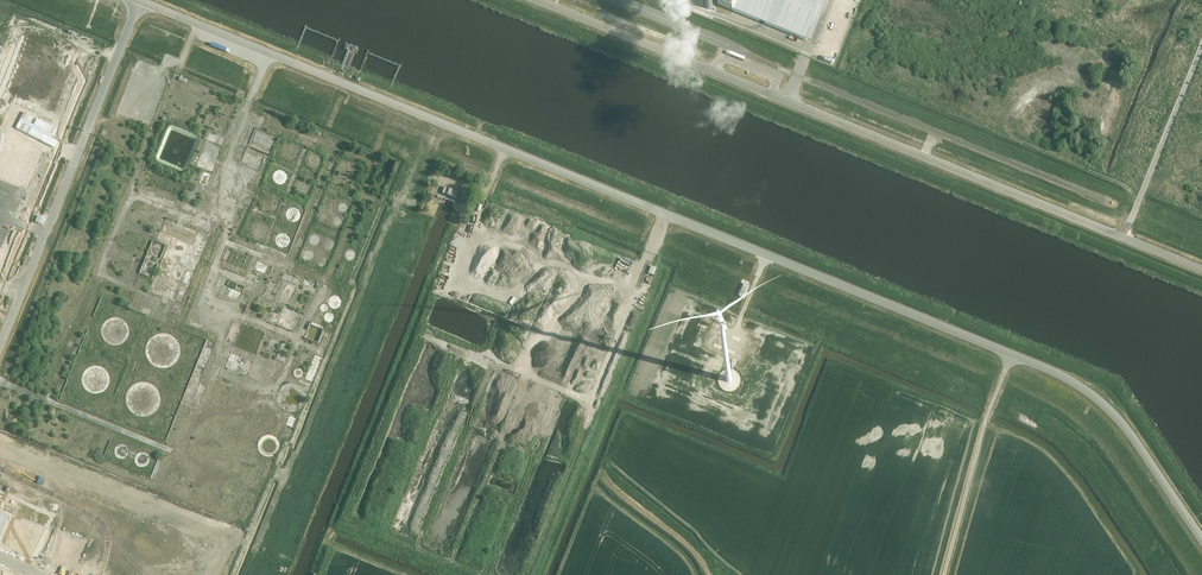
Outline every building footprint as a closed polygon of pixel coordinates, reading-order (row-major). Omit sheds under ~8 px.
[(718,5),(806,40),(822,0),(720,0),(718,5)] [(56,129),(37,119),(29,135),(54,148),(57,142),(51,139),(56,129)] [(238,167),(247,140),(244,139),(235,166),(238,167)] [(202,183),(211,186),(216,173),(206,170),(202,183)] [(442,194),(456,199),(458,192),(444,187),(442,194)] [(203,200),(200,206),(212,212),(215,206),(203,200)] [(140,217),(154,223),(157,215),(143,209),(140,217)] [(173,247),(177,237),(163,231),(159,241),(173,247)] [(325,243),(325,235),(312,235),(312,244),(325,243)] [(336,248),(341,245),(336,239),(332,243),(336,248)] [(307,249),(306,259),(320,260),(319,264),(332,266),(333,257),(318,255),(318,251),(307,249)] [(264,273),(267,261),(259,259),(256,271),(264,273)] [(648,273),(653,276),(656,268),(651,266),(648,273)] [(242,300),(248,285),(229,278),(223,293),(242,300)] [(744,284),(739,298),(744,299),(749,285),(744,284)] [(247,312),(251,304),(245,301),(241,310),(247,312)] [(308,339),(322,344),(328,325),(314,321),(308,339)] [(285,342),(278,359),(286,362),(288,357),(285,356),(287,351),(290,352),(293,345),(285,342)] [(231,361),(238,363),(241,355),(235,352),(232,361),(230,360),(228,366),(229,367),(231,361)] [(86,371),(93,394),(118,388),(111,364),(86,371)] [(292,415),(289,425),(297,427),(300,417),(292,415)]
